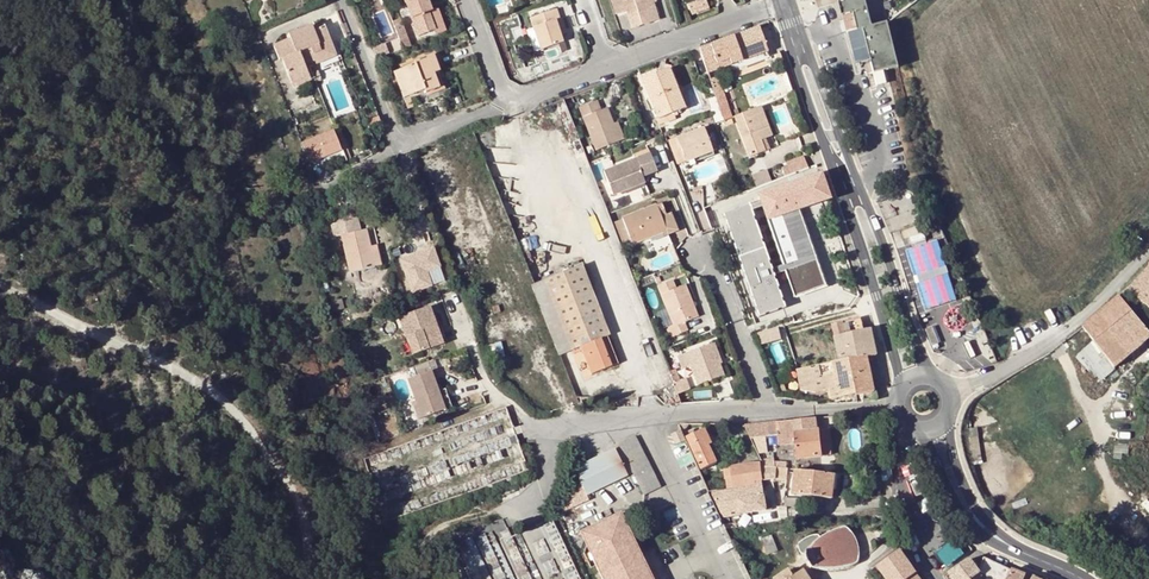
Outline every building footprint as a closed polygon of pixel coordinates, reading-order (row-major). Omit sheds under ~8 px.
[(432,11),(429,0),(405,0),(418,36),(435,30),(428,12),(432,11)] [(654,2),(655,2),(655,0),(625,0),(623,1),(623,0),(611,0),(615,14),(624,11),(631,28),(654,21),(648,4),(654,2)] [(691,5),(695,15),(712,8),(709,0),(704,0),(691,5)] [(898,67),(887,22),(871,26),(865,0),(839,0),(839,1),(854,64),(870,60),(876,85),(886,83),(883,70),(898,67)] [(648,4),(654,21),(660,19),(654,2),(648,4)] [(410,45),(403,17),(391,20),(388,8),(377,11),(387,51),(410,45)] [(556,9),(530,18),(533,27),(540,49),(541,50),(563,43),(560,35),(564,33),(556,9)] [(439,28),(432,11),(428,12),(435,30),(439,28)] [(291,39),(275,45),(281,61),(283,60),(290,78),(309,72),(306,65),(310,64),(316,62),(317,65),(337,57),(325,27),(314,31),(312,26),(290,34),(291,39)] [(534,51),(540,49),(533,27),(526,29),(534,51)] [(699,49),(708,73),(718,69),(716,64),(730,59),(732,64),(768,52),(759,28),(699,49)] [(415,64),(394,72),(404,98),(425,90),(427,92),(445,85),(433,54),(415,61),(415,64)] [(716,64),(718,69),(732,64),(730,59),(716,64)] [(315,79),(310,64),(306,65),(309,72),(290,78),(293,87),(315,79)] [(641,79),(657,120),(673,113),(685,108),(677,88),(669,68),(641,79)] [(718,77),(710,80),(717,100),(721,98),(725,97),(718,77)] [(677,88),(685,108),(688,107),(681,86),(677,88)] [(596,151),(620,141),(613,124),(607,108),(600,111),(597,101),(580,108),(596,151)] [(759,107),(733,117),(749,157),(764,152),(761,141),(771,137),(759,107)] [(675,120),(673,113),(657,120),(659,125),(662,123),(664,124),(675,120)] [(618,122),(613,124),(620,141),(624,140),(618,122)] [(703,128),(677,138),(685,162),(712,152),(703,128)] [(301,143),(308,162),(340,150),(332,131),(301,143)] [(685,162),(677,138),(670,140),(678,164),(685,162)] [(635,159),(604,171),(613,195),(620,192),(643,184),(645,183),(643,177),(657,172),(648,149),(634,154),(635,159)] [(714,155),(712,152),(685,162),(686,165),(714,155)] [(788,168),(791,175),(798,173),(808,168),(803,155),(786,162),(788,168)] [(752,173),(756,184),(771,180),(768,168),(752,173)] [(791,175),(788,168),(783,170),(786,178),(791,175)] [(759,196),(767,220),(791,211),(798,209),(805,207),(828,198),(819,175),(759,196)] [(644,186),(643,184),(620,192),(622,195),(644,186)] [(644,238),(650,253),(672,244),(668,233),(677,230),(670,214),(661,217),(656,205),(622,218),(632,243),(644,238)] [(772,270),(748,205),(722,215),(760,318),(786,308),(774,275),(772,270)] [(789,279),(795,297),(826,286),(798,209),(791,211),(813,271),(789,279)] [(791,211),(767,220),(784,266),(785,271),(789,279),(813,271),(791,211)] [(350,273),(375,267),(371,246),(367,230),(341,236),(350,273)] [(377,245),(372,246),(379,266),(381,265),(377,245)] [(442,271),(435,251),(402,263),(415,297),(434,290),(429,276),(442,271)] [(581,265),(535,283),(564,352),(580,347),(600,339),(607,337),(608,336),(581,265)] [(772,270),(774,275),(785,271),(784,266),(772,270)] [(1122,294),(1130,300),(1148,317),(1148,267),(1134,284),(1122,294)] [(669,292),(676,289),(673,281),(666,284),(669,292)] [(669,292),(666,284),(658,287),(666,307),(672,324),(668,327),(666,327),(670,338),(687,331),(684,323),(697,317),(694,309),(699,307),(697,300),(692,302),(686,286),(676,289),(669,292)] [(1119,297),(1092,320),(1083,327),(1093,340),(1107,358),(1115,367),(1119,364),(1141,345),(1148,338),(1148,332),(1119,297)] [(672,324),(666,307),(661,309),(668,327),(672,324)] [(430,312),(400,322),(413,360),(439,351),(432,333),(436,332),(430,312)] [(812,382),(814,393),(829,391),(830,400),(873,392),(867,357),(876,355),(870,330),(863,331),(861,319),(824,327),(826,335),(833,333),(839,362),(830,364),(831,376),(825,377),(825,380),(812,382)] [(761,344),(781,339),(778,327),(758,332),(761,344)] [(441,330),(436,332),(432,333),(439,351),(447,348),(441,330)] [(600,339),(612,367),(618,364),(607,337),(600,339)] [(600,339),(580,347),(591,375),(612,367),(600,339)] [(1107,358),(1093,340),(1081,352),(1081,358),(1092,370),(1107,358)] [(714,344),(708,346),(716,366),(719,365),(722,364),(714,344)] [(708,346),(677,357),(682,369),(690,365),(698,385),(724,376),(719,365),(716,366),(708,346)] [(1119,364),(1115,367),(1111,371),(1114,374),(1122,368),(1119,364)] [(801,391),(814,393),(812,382),(810,367),(797,369),(801,391)] [(674,373),(669,374),(673,383),(679,381),(677,376),(675,377),(674,373)] [(444,416),(437,398),(430,377),(416,382),(429,421),(444,416)] [(679,381),(673,383),(681,403),(694,403),(685,379),(679,381)] [(429,421),(416,382),(408,384),(415,407),(421,424),(429,421)] [(437,398),(444,416),(450,413),(444,396),(437,398)] [(421,424),(415,407),(411,408),(416,425),(421,424)] [(490,423),(495,428),(504,420),(494,409),(479,422),(484,428),(490,423)] [(862,413),(847,415),(848,422),(863,420),(862,413)] [(745,426),(750,439),(778,436),(779,445),(794,443),(796,460),(804,459),(821,457),(818,431),(818,430),(817,430),(816,421),(816,418),(806,419),(745,426)] [(705,429),(702,431),(709,447),(713,445),(705,429)] [(681,430),(672,434),(677,444),(685,440),(681,430)] [(818,431),(821,457),(832,456),(829,430),(818,431)] [(686,437),(701,470),(716,463),(709,447),(702,431),(686,437)] [(635,437),(618,445),(643,496),(660,487),(635,437)] [(614,450),(574,469),(580,482),(567,489),(576,507),(589,501),(587,496),(628,476),(614,450)] [(773,459),(760,460),(762,463),(763,466),(764,466),(776,468),(786,469),(786,462),(773,462),(773,459)] [(732,466),(730,467),(733,489),(754,485),(754,481),(761,480),(759,463),(752,464),(742,464),(732,466)] [(759,463),(761,480),(775,478),(775,474),(776,468),(764,466),(763,466),(762,463),(759,463)] [(776,468),(775,474),(775,478),(786,480),(787,469),(786,469),(776,468)] [(795,471),(791,495),(832,499),(833,491),(834,476),(795,471)] [(733,489),(710,492),(722,518),(765,511),(761,480),(754,481),(754,485),(733,489)] [(802,499),(783,498),(784,507),(789,506),(801,507),(802,499)] [(600,522),(629,532),(619,512),(600,522)] [(580,532),(589,551),(600,522),(580,532)] [(600,522),(589,551),(603,578),(646,578),(639,564),(643,562),(629,532),(600,522)] [(823,536),(820,538),(818,535),(816,535),(811,536),(804,539),(798,544),(799,550),(801,553),(804,555),(806,555),(807,559),(809,564),(812,568),(815,569),(830,570),(848,567),(852,566),(856,564),(858,561),(859,557),(859,551),(855,539),(853,535),(849,530),(845,527),(843,527),(837,529),(823,536)] [(772,536),(762,540),(768,555),(777,551),(772,536)] [(886,578),(908,578),(915,574),(899,552),(902,550),(897,543),(870,562),(874,569),(877,567),(886,578)] [(998,578),(1007,578),(1012,569),(985,557),(983,556),(978,570),(998,578)] [(980,572),(969,559),(949,574),(952,578),(971,578),(980,572)] [(643,562),(639,564),(646,578),(659,578),(655,571),(653,572),(647,560),(643,562)] [(1012,569),(1007,578),(1024,578),(1026,574),(1012,569)] [(802,571),(793,577),(790,571),(776,578),(808,578),(802,571)]
